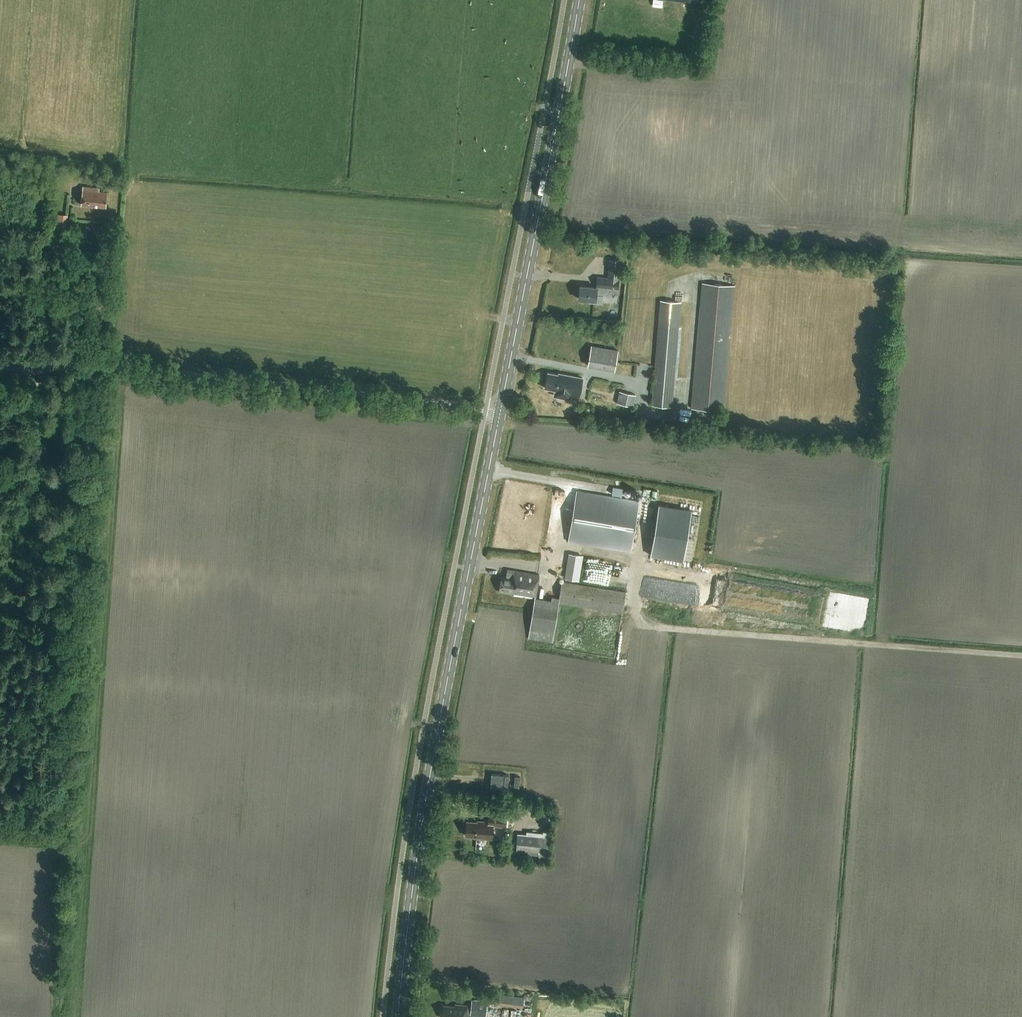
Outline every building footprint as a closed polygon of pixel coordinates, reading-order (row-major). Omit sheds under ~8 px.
[(81,205),(106,207),(108,192),(99,191),(99,188),(83,186),(81,205)] [(55,214),(53,226),(66,227),(67,215),(55,214)] [(589,302),(602,303),(604,288),(618,290),(620,261),(609,260),(608,278),(597,277),(596,287),(580,286),(579,299),(589,300),(589,302)] [(691,409),(723,411),(734,285),(702,283),(691,409)] [(652,405),(672,407),(678,327),(658,325),(652,405)] [(587,365),(615,370),(618,350),(591,346),(587,365)] [(558,375),(548,373),(545,388),(555,390),(554,396),(570,399),(570,394),(579,396),(582,378),(564,374),(564,375),(559,374),(559,373),(558,375)] [(617,403),(633,407),(635,395),(620,391),(617,403)] [(623,489),(613,488),(612,495),(622,496),(623,489)] [(577,491),(568,542),(630,552),(639,501),(577,491)] [(659,504),(650,556),(683,561),(692,509),(659,504)] [(559,598),(535,594),(539,575),(507,570),(506,578),(501,577),(499,591),(512,594),(512,595),(534,598),(528,639),(552,643),(559,602),(622,613),(625,592),(577,584),(582,556),(570,554),(565,582),(562,581),(559,598)] [(490,787),(508,789),(509,775),(491,774),(490,787)] [(505,826),(506,814),(490,813),(489,822),(482,821),(482,822),(467,821),(466,836),(474,836),(474,838),(492,839),(493,825),(505,826)] [(539,853),(548,853),(550,832),(542,831),(542,833),(526,832),(525,834),(517,834),(515,851),(539,853)] [(547,862),(548,853),(539,853),(538,862),(547,862)] [(489,1003),(523,1007),(524,997),(487,993),(486,998),(489,999),(489,1003)] [(488,1002),(471,1000),(471,1006),(455,1004),(455,1006),(444,1005),(442,1016),(486,1016),(488,1002)]
